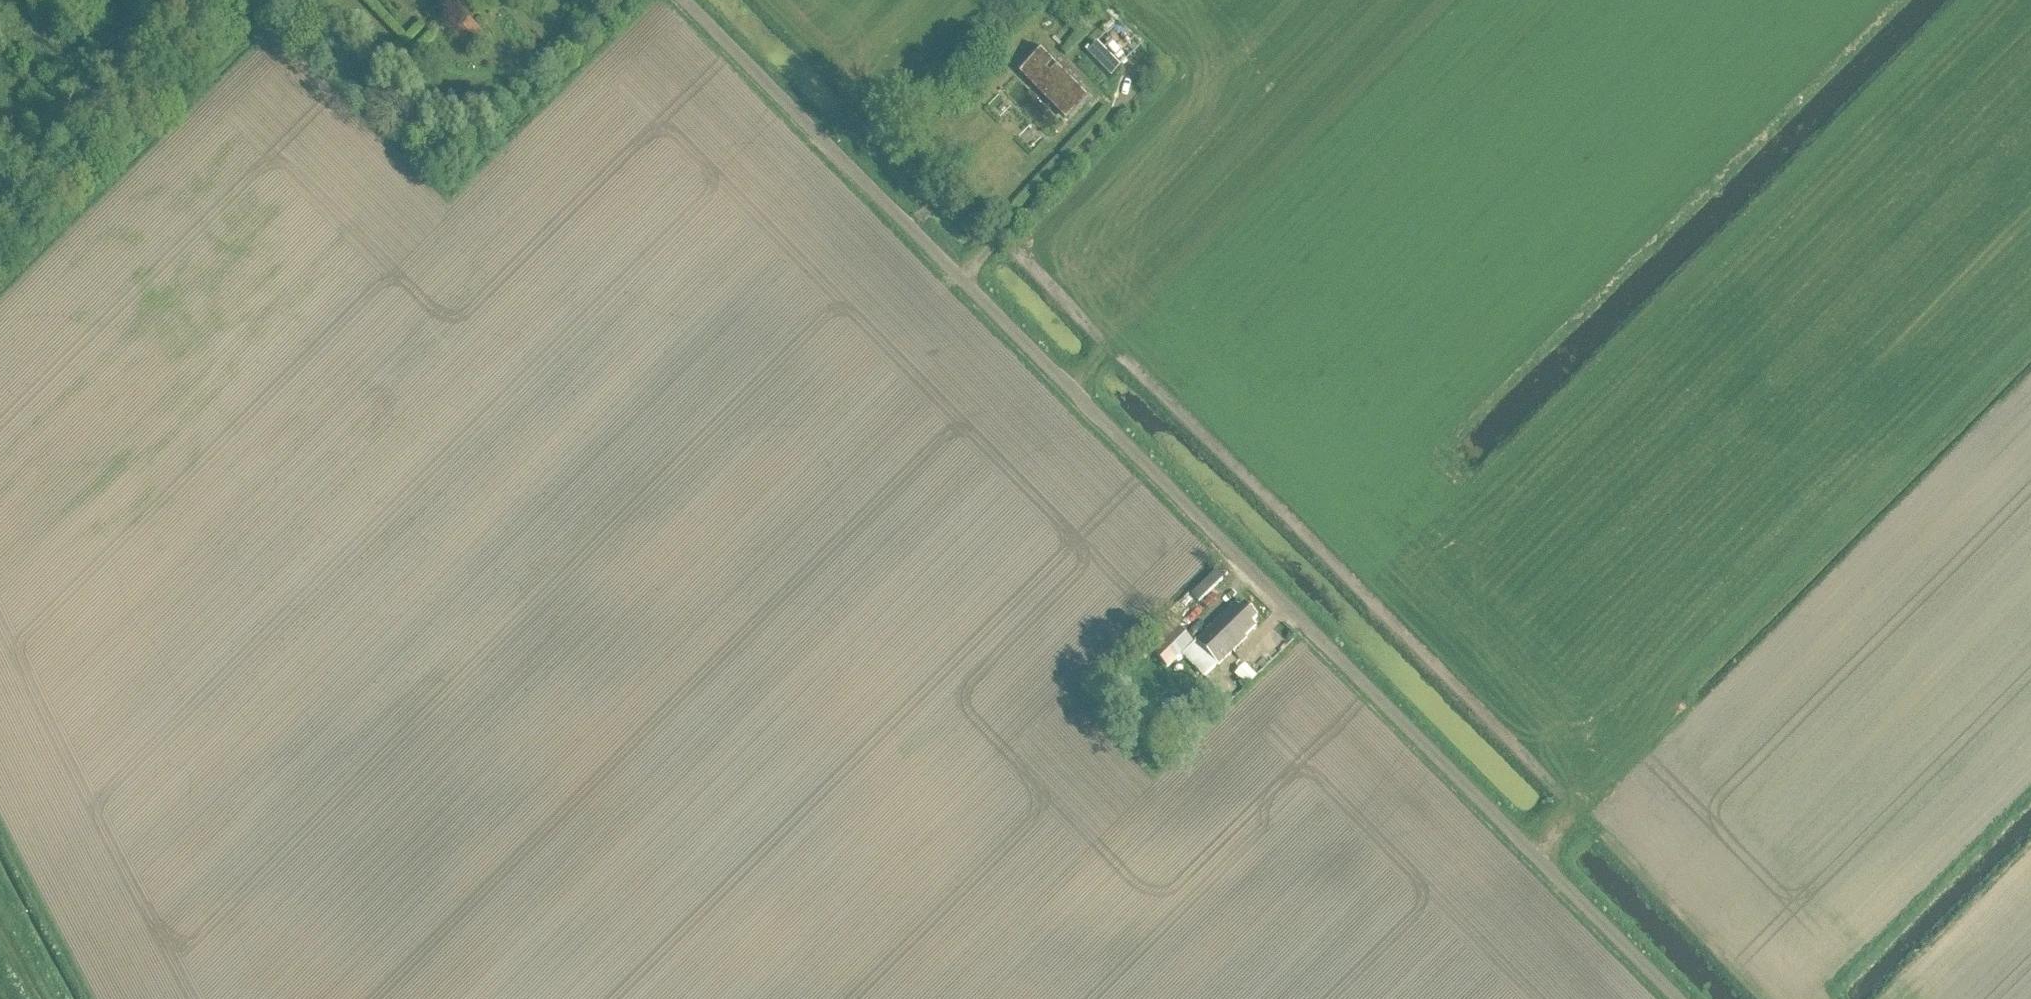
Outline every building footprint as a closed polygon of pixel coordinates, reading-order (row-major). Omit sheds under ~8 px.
[(450,31),(472,56),(488,41),(466,16),(450,31)] [(1121,70),(1098,46),(1086,58),(1109,82),(1121,70)] [(1044,51),(1020,75),(1066,122),(1090,99),(1044,51)] [(1218,591),(1229,575),(1221,570),(1210,585),(1218,591)] [(1252,624),(1257,619),(1245,606),(1241,610),(1236,605),(1195,645),(1183,657),(1205,680),(1218,667),(1245,641),(1245,638),(1256,627),(1252,624)] [(1192,646),(1171,623),(1155,638),(1158,640),(1148,650),(1167,670),(1192,646)]
